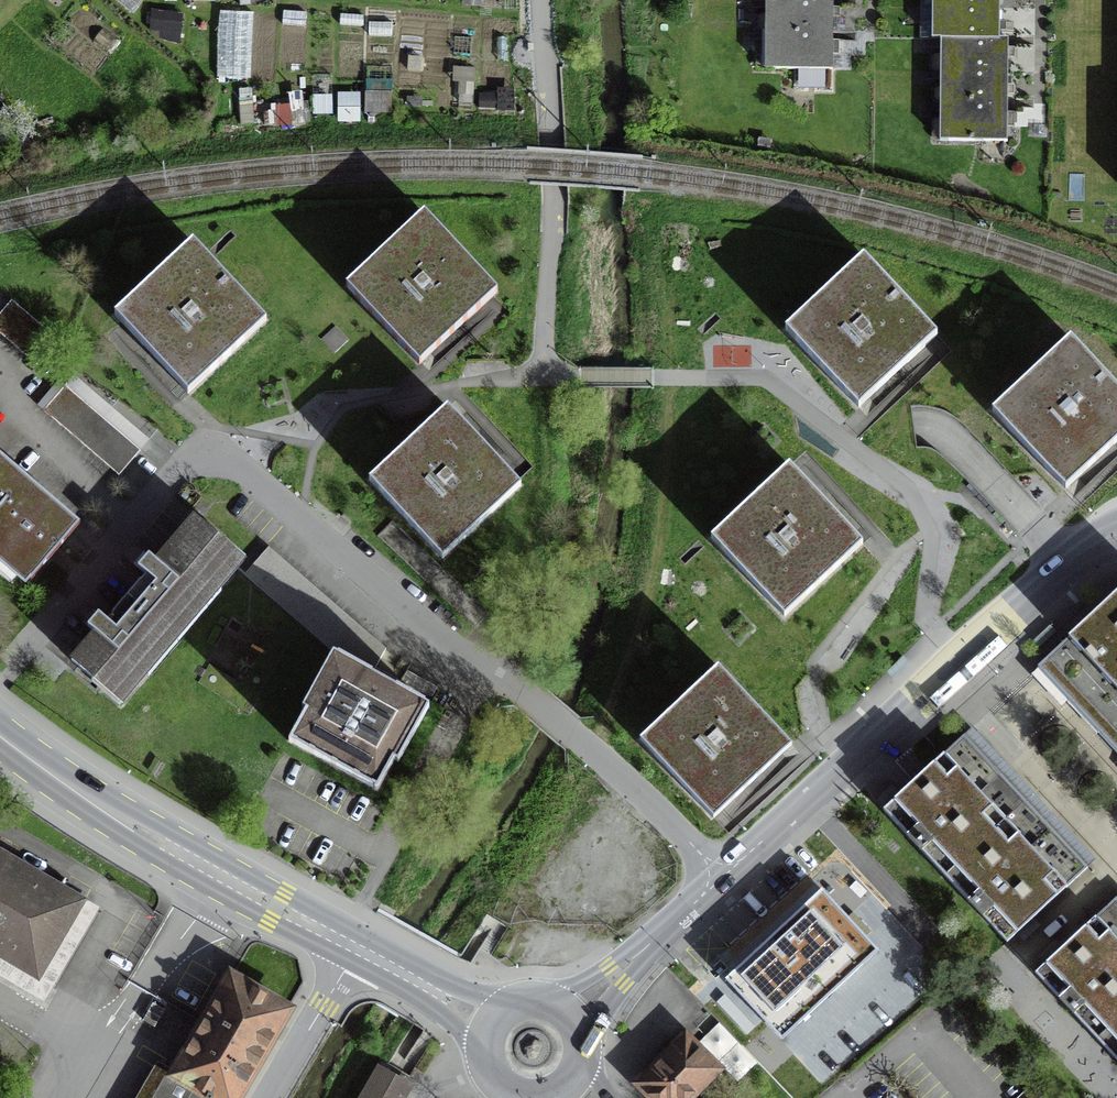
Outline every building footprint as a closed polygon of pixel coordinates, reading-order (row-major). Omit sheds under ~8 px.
[(773,68),(833,69),(833,50),(833,17),(834,0),(774,0),(773,68)] [(948,141),(1007,141),(1008,122),(1008,87),(1008,57),(1008,40),(1000,40),(1000,24),(1000,0),(941,0),(941,40),(949,40),(948,141)] [(425,216),(347,286),(418,364),(496,293),(425,216)] [(193,243),(116,314),(186,391),(264,321),(193,243)] [(863,257),(785,330),(859,408),(937,335),(863,257)] [(11,301),(0,315),(0,332),(29,357),(50,332),(11,301)] [(992,412),(1065,491),(1116,444),(1116,388),(1072,339),(992,412)] [(139,452),(65,386),(44,410),(118,475),(139,452)] [(447,408),(369,478),(440,556),(518,485),(447,408)] [(28,580),(79,522),(0,453),(0,556),(28,580)] [(789,464),(711,538),(785,616),(863,543),(789,464)] [(128,599),(175,640),(244,560),(195,518),(156,562),(149,556),(138,568),(147,576),(128,599)] [(385,649),(269,548),(247,574),(337,655),(372,672),(385,649)] [(1037,666),(1116,751),(1116,591),(1037,666)] [(175,640),(128,599),(108,621),(98,613),(87,626),(96,634),(73,660),(121,702),(175,640)] [(337,655),(289,741),(381,789),(425,705),(372,672),(337,655)] [(903,656),(887,671),(893,677),(909,661),(903,656)] [(719,667),(641,738),(713,818),(792,746),(719,667)] [(883,810),(1008,944),(1051,904),(1089,869),(963,734),(914,780),(883,810)] [(41,979),(88,899),(0,848),(0,955),(41,979)] [(1116,1059),(1116,898),(1115,896),(1035,971),(1116,1059)] [(757,985),(743,999),(779,1036),(796,1018),(802,1024),(816,1011),(811,1005),(853,969),(859,977),(870,966),(822,919),(776,965),(772,961),(752,980),(757,985)] [(288,1009),(235,978),(236,977),(232,974),(221,992),(213,997),(212,997),(210,997),(209,997),(208,998),(207,998),(206,999),(206,1000),(205,1001),(205,1002),(205,1003),(205,1004),(206,1005),(206,1006),(208,1015),(176,1072),(171,1069),(154,1097),(236,1097),(288,1009)] [(640,1083),(654,1097),(687,1097),(718,1068),(686,1038),(640,1083)] [(381,1068),(363,1097),(401,1097),(410,1084),(381,1068)] [(1032,1084),(1017,1097),(1046,1097),(1032,1084)]
